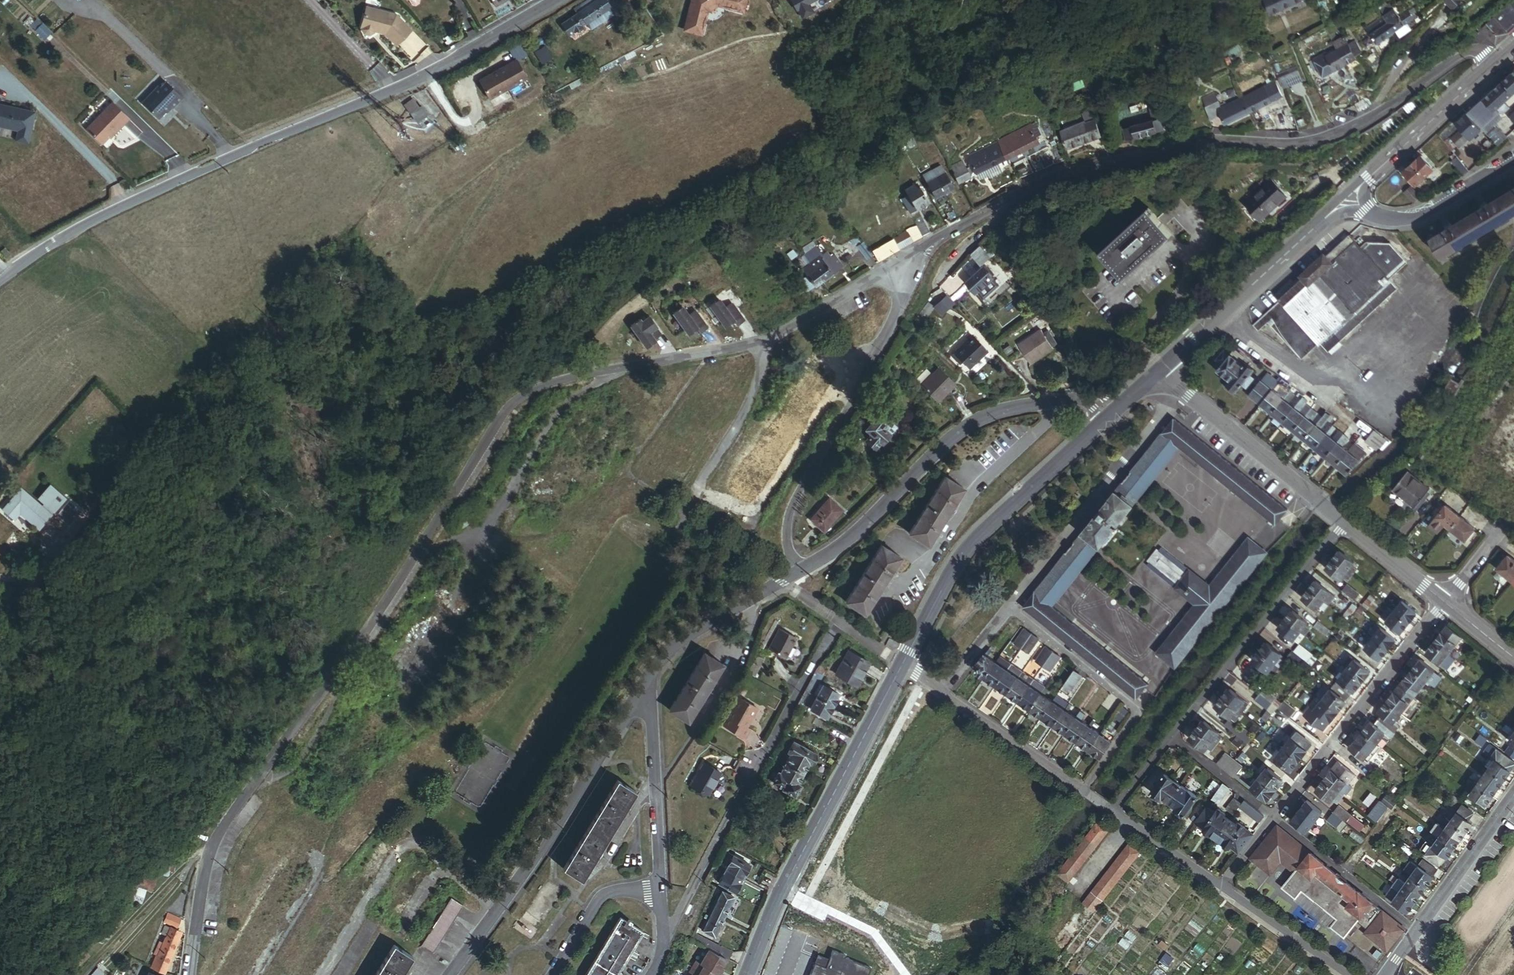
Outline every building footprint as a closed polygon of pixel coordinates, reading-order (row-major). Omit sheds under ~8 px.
[(609,10),(602,0),(590,0),(574,11),(577,16),(566,23),(564,31),(578,34),(580,28),(583,25),(589,33),(607,21),(602,14),(609,10)] [(705,35),(710,11),(722,4),(745,12),(749,0),(691,0),(684,30),(705,35)] [(798,11),(799,10),(804,18),(813,12),(809,4),(815,0),(791,0),(798,11)] [(1278,0),(1263,0),(1270,15),(1282,9),(1278,0)] [(1291,0),(1278,0),(1282,9),(1293,4),(1291,0)] [(1459,0),(1442,0),(1452,11),(1461,2),(1459,0)] [(1506,9),(1513,18),(1513,2),(1506,9)] [(395,14),(365,6),(361,23),(360,29),(363,34),(369,35),(375,30),(379,31),(379,33),(383,34),(396,45),(411,30),(395,14)] [(1397,19),(1391,10),(1380,18),(1392,34),(1396,40),(1408,32),(1403,25),(1416,16),(1411,9),(1397,19)] [(1513,29),(1513,18),(1506,9),(1466,43),(1469,46),(1478,44),(1480,45),(1484,42),(1488,46),(1491,47),(1494,47),(1513,29)] [(1392,34),(1380,18),(1365,29),(1376,45),(1392,34)] [(31,27),(46,40),(52,32),(38,19),(31,27)] [(1349,42),(1345,35),(1334,40),(1338,48),(1349,42)] [(1362,53),(1355,39),(1349,42),(1356,56),(1362,53)] [(1356,56),(1349,42),(1338,48),(1347,64),(1357,59),(1356,56)] [(1347,64),(1338,48),(1327,53),(1329,58),(1325,60),(1313,67),(1317,76),(1334,68),(1335,69),(1347,64)] [(549,61),(543,52),(535,57),(541,66),(549,61)] [(1313,67),(1325,60),(1321,52),(1309,58),(1313,67)] [(488,98),(525,78),(516,60),(503,66),(503,67),(478,79),(488,98)] [(1302,80),(1297,67),(1278,74),(1283,88),(1302,80)] [(1502,82),(1513,95),(1513,71),(1502,82)] [(1086,89),(1082,78),(1075,81),(1080,92),(1086,89)] [(1513,95),(1502,82),(1493,90),(1504,103),(1513,95)] [(1281,96),(1275,84),(1243,100),(1250,113),(1281,96)] [(184,104),(167,87),(160,94),(159,92),(144,108),(158,123),(163,123),(176,109),(178,111),(184,104)] [(1164,119),(1156,88),(1142,91),(1150,123),(1160,120),(1164,119)] [(1497,115),(1501,112),(1503,115),(1509,109),(1504,103),(1493,90),(1467,114),(1483,133),(1497,147),(1505,139),(1494,126),(1501,120),(1497,115)] [(1219,112),(1210,96),(1199,101),(1210,121),(1220,116),(1218,112),(1219,112)] [(1368,106),(1365,99),(1353,105),(1357,111),(1368,106)] [(1250,113),(1243,100),(1228,107),(1234,120),(1250,113)] [(3,127),(2,129),(16,132),(27,134),(31,114),(1,107),(0,107),(0,126),(3,127)] [(1234,120),(1228,107),(1219,112),(1218,112),(1220,116),(1225,125),(1234,120)] [(133,125),(115,108),(90,134),(104,149),(122,132),(124,134),(133,125)] [(408,109),(400,115),(412,132),(424,124),(417,114),(414,117),(408,109)] [(1095,119),(1098,118),(1096,112),(1077,119),(1076,116),(1061,121),(1064,130),(1073,127),(1084,123),(1095,119)] [(1483,133),(1467,114),(1456,124),(1460,129),(1471,140),(1479,132),(1481,134),(1483,133)] [(1101,137),(1095,119),(1084,123),(1090,141),(1091,140),(1101,137)] [(1126,142),(1163,132),(1160,120),(1150,123),(1123,130),(1126,142)] [(1090,141),(1084,123),(1073,127),(1079,145),(1089,141),(1090,141)] [(1000,151),(1034,134),(1030,126),(995,143),(1000,151)] [(1079,145),(1073,127),(1064,130),(1060,131),(1067,149),(1079,145)] [(1471,140),(1460,129),(1450,139),(1460,150),(1471,140)] [(16,132),(13,141),(25,144),(27,134),(16,132)] [(1005,160),(1032,147),(1030,143),(1037,139),(1034,134),(1000,151),(1005,160)] [(915,143),(912,137),(903,142),(906,148),(915,143)] [(1104,144),(1101,137),(1091,140),(1094,148),(1104,144)] [(974,175),(1005,160),(1000,151),(990,156),(986,148),(970,155),(975,163),(969,166),(974,175)] [(1052,163),(1045,153),(1036,158),(1043,169),(1052,163)] [(975,163),(970,155),(965,158),(969,166),(975,163)] [(1434,170),(1421,156),(1412,164),(1425,178),(1434,170)] [(1469,172),(1457,158),(1451,162),(1463,176),(1469,172)] [(1425,178),(1412,164),(1403,173),(1416,186),(1425,178)] [(955,189),(945,173),(944,174),(942,170),(933,175),(945,195),(955,189)] [(1011,183),(1004,171),(995,177),(1001,188),(1011,183)] [(933,175),(932,172),(924,177),(936,199),(945,195),(933,175)] [(962,180),(959,175),(952,178),(955,183),(962,180)] [(928,204),(918,184),(906,191),(909,196),(905,198),(908,203),(913,212),(928,204)] [(1262,224),(1288,204),(1274,186),(1249,206),(1262,224)] [(1419,197),(1410,188),(1404,194),(1413,202),(1419,197)] [(1513,214),(1513,189),(1430,240),(1441,258),(1513,214)] [(957,220),(948,203),(940,207),(949,224),(957,220)] [(1127,276),(1177,232),(1153,205),(1103,249),(1127,276)] [(929,234),(921,218),(918,220),(926,235),(929,234)] [(926,235),(918,220),(914,222),(921,237),(926,235)] [(1360,239),(1368,233),(1364,232),(1360,227),(1349,237),(1355,244),(1360,239)] [(912,243),(906,232),(892,239),(898,250),(912,243)] [(1319,344),(1389,280),(1360,249),(1355,244),(1349,237),(1326,258),(1324,255),(1299,277),(1302,280),(1279,301),(1319,344)] [(898,250),(892,239),(874,249),(880,260),(898,250)] [(1360,249),(1365,245),(1360,239),(1355,244),(1360,249)] [(872,256),(863,243),(857,248),(866,260),(872,256)] [(824,261),(819,255),(822,253),(816,244),(803,254),(808,262),(821,278),(837,266),(829,256),(828,254),(824,257),(826,260),(824,261)] [(1407,264),(1389,244),(1365,245),(1360,249),(1389,280),(1407,264)] [(991,258),(980,246),(972,254),(982,266),(991,258)] [(808,262),(803,254),(795,261),(801,267),(808,262)] [(840,264),(833,254),(829,256),(837,266),(840,264)] [(807,289),(821,278),(808,262),(801,267),(807,275),(799,280),(807,289)] [(977,293),(991,280),(992,279),(987,273),(989,272),(986,268),(984,270),(983,269),(967,283),(976,293),(977,293)] [(982,300),(997,287),(991,280),(977,293),(982,300)] [(1328,354),(1397,290),(1389,280),(1319,344),(1328,354)] [(1331,357),(1400,293),(1397,290),(1328,354),(1331,357)] [(742,319),(730,302),(724,307),(718,299),(708,305),(724,326),(732,320),(735,324),(742,319)] [(1319,344),(1279,301),(1261,317),(1267,324),(1300,361),(1319,344)] [(922,325),(935,307),(928,302),(915,320),(922,325)] [(705,327),(693,310),(687,315),(681,307),(672,313),(687,333),(696,328),(698,332),(705,327)] [(658,333),(646,317),(640,321),(638,319),(629,325),(644,346),(653,340),(652,338),(658,333)] [(1258,332),(1267,324),(1261,317),(1253,325),(1258,332)] [(1055,347),(1043,330),(1021,345),(1034,363),(1055,347)] [(966,367),(986,352),(974,335),(954,350),(966,367)] [(1249,376),(1254,371),(1241,361),(1243,358),(1234,350),(1230,355),(1223,350),(1214,361),(1221,366),(1217,372),(1229,381),(1226,384),(1228,385),(1226,388),(1233,394),(1235,392),(1236,392),(1242,385),(1246,388),(1254,380),(1249,376)] [(933,399),(949,383),(933,368),(918,384),(933,399)] [(1260,406),(1281,380),(1279,378),(1276,381),(1267,374),(1249,397),(1260,406)] [(1286,384),(1281,380),(1260,406),(1271,415),(1284,400),(1281,398),(1277,394),(1286,384)] [(1453,398),(1460,385),(1451,380),(1444,393),(1453,398)] [(1281,398),(1284,400),(1290,393),(1287,390),(1281,398)] [(1290,393),(1284,400),(1287,402),(1293,395),(1290,393)] [(1297,398),(1296,398),(1290,405),(1287,402),(1284,400),(1271,415),(1282,424),(1301,401),(1297,398)] [(1311,410),(1309,408),(1303,416),(1299,413),(1305,405),(1301,401),(1282,424),(1293,433),(1311,410)] [(873,449),(894,427),(886,420),(881,425),(874,418),(879,413),(872,407),(857,423),(863,429),(860,432),(862,433),(865,431),(868,434),(863,440),(873,449)] [(1304,441),(1322,419),(1317,415),(1311,422),(1308,419),(1314,412),(1311,410),(1293,433),(1304,441)] [(1311,422),(1317,415),(1314,412),(1308,419),(1311,422)] [(1330,426),(1333,421),(1326,415),(1322,419),(1326,422),(1320,430),(1324,433),(1329,425),(1330,426)] [(1314,450),(1333,427),(1330,426),(1329,425),(1324,433),(1320,430),(1326,422),(1322,419),(1304,441),(1314,450)] [(1300,520),(1171,420),(1160,434),(1177,448),(1276,526),(1280,521),(1292,530),(1300,520)] [(1325,458),(1343,436),(1339,433),(1333,440),(1330,437),(1336,430),(1333,427),(1314,450),(1325,458)] [(1379,451),(1386,441),(1374,432),(1366,442),(1379,451)] [(1130,508),(1177,448),(1160,434),(1112,494),(1130,508)] [(1335,467),(1348,452),(1342,447),(1348,439),(1343,436),(1325,458),(1335,467)] [(1347,476),(1366,454),(1362,450),(1355,458),(1352,455),(1358,447),(1354,444),(1348,452),(1335,467),(1347,476)] [(1355,458),(1362,450),(1358,447),(1352,455),(1355,458)] [(1415,509),(1429,491),(1407,473),(1393,490),(1415,509)] [(925,547),(959,492),(940,480),(906,536),(925,547)] [(1114,528),(1130,508),(1112,494),(1096,514),(1114,528)] [(14,495),(0,513),(0,518),(6,524),(13,518),(32,534),(43,521),(14,495)] [(823,531),(842,511),(829,499),(811,519),(823,531)] [(1460,518),(1445,505),(1436,518),(1444,524),(1451,530),(1460,518)] [(470,519),(465,512),(458,516),(463,523),(470,519)] [(1097,550),(1114,528),(1096,514),(1079,536),(1097,550)] [(1438,534),(1444,524),(1436,518),(1429,526),(1438,534)] [(1465,541),(1475,529),(1460,518),(1451,530),(1465,541)] [(1049,610),(1097,550),(1079,536),(1031,596),(1049,610)] [(1161,547),(1142,570),(1192,609),(1153,658),(1171,672),(1267,553),(1249,538),(1210,586),(1161,547)] [(861,616),(897,559),(878,548),(843,604),(861,616)] [(1350,567),(1352,565),(1337,553),(1330,562),(1347,575),(1352,569),(1350,567)] [(1513,578),(1513,561),(1508,556),(1498,570),(1512,581),(1513,578)] [(1347,575),(1330,562),(1324,569),(1339,581),(1341,579),(1343,581),(1347,575)] [(1326,597),(1329,595),(1314,583),(1307,591),(1324,604),(1328,599),(1326,597)] [(1352,602),(1357,595),(1346,586),(1340,593),(1352,602)] [(1324,604),(1307,591),(1301,599),(1316,611),(1317,609),(1319,611),(1324,604)] [(1327,607),(1333,598),(1329,595),(1326,597),(1328,599),(1324,604),(1327,607)] [(1021,609),(1134,701),(1145,687),(1049,610),(1031,596),(1021,609)] [(1415,615),(1400,602),(1395,607),(1391,603),(1387,607),(1390,609),(1408,623),(1415,615)] [(1408,623),(1390,609),(1388,612),(1390,614),(1384,621),(1399,634),(1408,623)] [(1303,626),(1305,624),(1290,612),(1282,621),(1299,635),(1305,628),(1303,626)] [(1299,635),(1282,621),(1276,629),(1291,640),(1293,638),(1295,640),(1299,635)] [(1328,631),(1316,621),(1311,627),(1323,637),(1328,631)] [(1392,643),(1372,627),(1364,636),(1367,638),(1384,652),(1392,643)] [(1459,639),(1445,628),(1439,634),(1454,646),(1459,639)] [(1020,650),(1030,635),(1023,630),(1013,645),(1020,650)] [(785,660),(795,640),(779,631),(768,650),(785,660)] [(1454,646),(1439,634),(1431,644),(1448,658),(1451,655),(1448,652),(1454,646)] [(1027,655),(1037,640),(1030,635),(1020,650),(1027,655)] [(1296,644),(1302,637),(1299,635),(1295,640),(1293,638),(1291,640),(1296,644)] [(1384,652),(1367,638),(1365,641),(1367,643),(1366,644),(1361,650),(1376,662),(1384,652)] [(903,644),(893,639),(890,646),(900,650),(903,644)] [(1278,658),(1279,656),(1264,644),(1257,652),(1275,666),(1280,659),(1278,658)] [(1448,658),(1431,644),(1424,653),(1445,670),(1449,666),(1442,660),(1444,658),(1447,660),(1448,658)] [(1310,657),(1296,647),(1291,653),(1304,664),(1310,657)] [(1041,667),(1051,653),(1044,648),(1034,663),(1041,667)] [(689,720),(725,663),(706,652),(670,709),(689,720)] [(861,674),(867,663),(846,652),(834,675),(851,685),(858,672),(861,674)] [(1275,666),(1257,652),(1250,661),(1265,673),(1267,670),(1270,672),(1275,666)] [(1048,672),(1059,658),(1051,653),(1041,667),(1048,672)] [(983,680),(994,663),(986,658),(983,656),(975,666),(975,675),(983,680)] [(1309,667),(1314,661),(1310,657),(1304,664),(1309,667)] [(1347,668),(1352,662),(1347,658),(1340,667),(1342,669),(1344,666),(1347,668)] [(1009,665),(1001,659),(996,665),(1005,671),(1009,665)] [(1431,675),(1432,673),(1418,661),(1410,671),(1427,684),(1430,681),(1428,679),(1431,675)] [(1360,683),(1367,674),(1352,662),(1347,668),(1344,666),(1342,669),(1360,683)] [(993,687),(1005,671),(996,665),(994,663),(983,680),(993,687)] [(1020,673),(1011,666),(1007,672),(1017,679),(1020,673)] [(1342,669),(1340,667),(1338,669),(1343,673),(1337,680),(1352,692),(1360,683),(1342,669)] [(1005,695),(1017,679),(1007,672),(1005,671),(993,687),(1005,695)] [(1427,684),(1410,671),(1403,680),(1417,691),(1422,685),(1425,687),(1427,684)] [(1070,691),(1080,677),(1073,672),(1063,686),(1070,691)] [(817,686),(822,677),(818,675),(813,683),(817,686)] [(1432,688),(1440,678),(1437,676),(1435,678),(1431,675),(1428,679),(1430,681),(1427,684),(1432,688)] [(1028,687),(1032,680),(1027,677),(1026,679),(1022,676),(1019,680),(1028,687)] [(1016,703),(1028,687),(1019,680),(1017,679),(1005,695),(1016,703)] [(1352,692),(1337,680),(1332,686),(1347,698),(1352,692)] [(1412,699),(1417,691),(1403,680),(1397,687),(1412,699)] [(1039,694),(1044,688),(1035,682),(1030,688),(1039,694)] [(1347,698),(1332,686),(1328,691),(1343,703),(1347,698)] [(834,701),(837,696),(821,687),(814,699),(831,708),(832,706),(833,706),(835,702),(834,701)] [(1028,711),(1039,694),(1030,688),(1028,687),(1016,703),(1028,711)] [(1275,699),(1263,689),(1257,696),(1270,705),(1275,699)] [(1242,702),(1227,690),(1219,699),(1237,713),(1242,706),(1240,705),(1242,702)] [(1343,703),(1328,691),(1322,698),(1320,697),(1318,699),(1335,713),(1343,703)] [(1407,705),(1392,693),(1384,702),(1402,717),(1404,714),(1401,712),(1407,705)] [(1040,719),(1051,703),(1042,696),(1039,694),(1028,711),(1040,719)] [(1270,705),(1257,696),(1253,701),(1265,711),(1270,705)] [(1063,711),(1067,704),(1058,698),(1054,704),(1063,711)] [(752,721),(758,710),(739,699),(728,718),(727,717),(722,726),(745,740),(751,731),(747,729),(750,724),(749,724),(750,721),(752,721)] [(830,710),(831,708),(814,699),(810,706),(801,701),(797,708),(804,712),(807,713),(809,709),(825,718),(827,714),(829,714),(831,710),(830,710)] [(1237,713),(1219,699),(1213,707),(1228,718),(1230,716),(1233,718),(1237,713)] [(1335,713),(1318,699),(1316,701),(1318,704),(1313,710),(1328,722),(1335,713)] [(1286,718),(1292,710),(1282,701),(1275,709),(1286,718)] [(1402,717),(1384,702),(1377,712),(1381,716),(1392,724),(1397,718),(1399,720),(1402,717)] [(1051,727),(1063,711),(1054,704),(1051,703),(1040,719),(1051,727)] [(1118,706),(1111,717),(1118,723),(1126,711),(1118,706)] [(1313,710),(1308,706),(1301,715),(1321,731),(1328,722),(1313,710)] [(798,723),(804,712),(797,708),(791,719),(798,723)] [(1062,735),(1074,718),(1066,713),(1063,711),(1051,727),(1062,735)] [(1233,722),(1239,714),(1237,713),(1233,718),(1230,716),(1228,718),(1233,722)] [(857,722),(844,715),(840,723),(853,729),(857,722)] [(1392,733),(1396,728),(1392,724),(1381,716),(1376,721),(1390,732),(1392,733)] [(1074,743),(1086,727),(1080,722),(1077,720),(1074,718),(1062,735),(1074,743)] [(830,727),(817,720),(815,725),(828,732),(830,727)] [(1390,732),(1376,721),(1372,726),(1383,735),(1386,737),(1390,732)] [(1216,734),(1201,722),(1194,730),(1211,744),(1217,738),(1214,736),(1216,734)] [(1383,735),(1372,726),(1368,723),(1361,732),(1378,746),(1380,743),(1378,741),(1381,738),(1383,735)] [(1086,751),(1097,734),(1088,728),(1086,727),(1074,743),(1086,751)] [(1512,732),(1505,727),(1502,730),(1511,738),(1512,737),(1510,734),(1512,732)] [(1211,744),(1194,730),(1187,738),(1202,750),(1204,748),(1207,750),(1211,744)] [(1251,739),(1240,730),(1235,736),(1246,745),(1251,739)] [(1113,738),(1103,731),(1100,736),(1109,743),(1113,738)] [(778,759),(781,753),(779,751),(788,734),(784,732),(772,755),(778,759)] [(1376,749),(1378,746),(1361,732),(1353,742),(1367,754),(1373,747),(1376,749)] [(1098,760),(1109,743),(1100,736),(1097,734),(1086,751),(1098,760)] [(1214,746),(1220,737),(1216,734),(1214,736),(1217,738),(1211,744),(1214,746)] [(1309,747),(1294,734),(1289,739),(1305,752),(1309,747)] [(1305,752),(1289,739),(1284,746),(1282,744),(1280,747),(1298,760),(1305,752)] [(1367,754),(1353,742),(1347,748),(1366,763),(1371,757),(1370,756),(1367,754)] [(808,765),(813,755),(791,743),(786,753),(789,755),(785,763),(801,771),(805,763),(808,765)] [(1207,754),(1214,746),(1211,744),(1207,750),(1204,748),(1202,750),(1207,754)] [(1289,771),(1298,760),(1280,747),(1278,749),(1280,751),(1274,759),(1289,771)] [(1370,756),(1376,749),(1373,747),(1367,754),(1370,756)] [(1509,747),(1504,753),(1513,760),(1513,751),(1509,747)] [(1498,751),(1492,759),(1494,761),(1510,773),(1513,768),(1513,764),(1498,751)] [(774,765),(778,759),(772,755),(759,778),(763,781),(772,764),(774,765)] [(1223,773),(1232,762),(1223,755),(1214,766),(1223,773)] [(1510,773),(1494,761),(1489,768),(1487,766),(1485,768),(1503,782),(1510,773)] [(1232,780),(1240,769),(1232,762),(1223,773),(1232,780)] [(794,791),(800,780),(797,778),(801,771),(785,763),(781,770),(778,768),(773,778),(784,784),(783,785),(794,791)] [(1343,783),(1350,775),(1335,763),(1321,781),(1339,795),(1340,793),(1342,794),(1348,787),(1343,783)] [(707,796),(720,774),(705,765),(692,787),(707,796)] [(1503,782),(1485,768),(1483,770),(1486,773),(1482,778),(1498,790),(1503,782)] [(1281,782),(1265,770),(1258,777),(1256,775),(1254,778),(1272,792),(1281,782)] [(1168,802),(1179,786),(1162,774),(1149,793),(1159,800),(1161,797),(1168,802)] [(1272,792),(1254,778),(1253,780),(1255,782),(1250,788),(1265,801),(1272,792)] [(1498,790),(1482,778),(1478,783),(1475,782),(1474,784),(1492,797),(1498,790)] [(580,881),(634,793),(616,781),(562,870),(580,881)] [(1339,795),(1321,781),(1314,790),(1328,802),(1330,800),(1334,795),(1337,797),(1339,795)] [(1217,804),(1227,788),(1220,783),(1210,799),(1217,804)] [(1486,805),(1492,797),(1474,784),(1472,786),(1474,788),(1470,794),(1486,805)] [(1183,816),(1196,797),(1179,786),(1168,802),(1175,807),(1173,809),(1183,816)] [(1335,804),(1341,797),(1339,795),(1337,797),(1334,795),(1330,800),(1335,804)] [(1237,808),(1239,805),(1231,799),(1224,810),(1232,815),(1237,808)] [(1262,817),(1242,801),(1239,805),(1237,808),(1256,823),(1262,817)] [(1304,832),(1320,813),(1305,801),(1290,821),(1304,832)] [(1369,816),(1378,823),(1390,808),(1381,801),(1369,816)] [(1349,816),(1336,806),(1330,814),(1343,824),(1349,816)] [(1216,838),(1228,820),(1222,816),(1224,813),(1217,809),(1213,813),(1204,807),(1193,823),(1216,838)] [(1472,815),(1461,807),(1456,813),(1467,821),(1472,815)] [(1472,825),(1467,821),(1456,813),(1451,820),(1449,818),(1447,820),(1465,834),(1472,825)] [(1338,832),(1344,825),(1343,824),(1330,814),(1324,821),(1338,832)] [(1352,831),(1358,823),(1349,816),(1343,824),(1344,825),(1352,831)] [(1443,830),(1447,825),(1445,823),(1447,820),(1445,819),(1439,827),(1443,830)] [(1237,852),(1252,834),(1243,828),(1244,827),(1237,823),(1235,825),(1228,820),(1216,838),(1237,852)] [(1465,834),(1447,820),(1445,823),(1447,825),(1443,830),(1459,842),(1465,834)] [(1067,884),(1107,832),(1096,823),(1056,875),(1067,884)] [(1356,834),(1362,826),(1358,823),(1352,831),(1356,834)] [(1439,836),(1443,830),(1439,827),(1436,825),(1430,833),(1435,837),(1437,834),(1439,836)] [(1293,873),(1308,854),(1275,827),(1249,859),(1269,875),(1279,862),(1293,873)] [(1459,842),(1443,830),(1439,836),(1437,834),(1435,837),(1453,850),(1459,842)] [(1453,850),(1435,837),(1433,840),(1435,841),(1431,847),(1444,856),(1446,858),(1453,850)] [(774,848),(760,841),(754,851),(767,859),(774,848)] [(727,856),(732,845),(727,842),(721,853),(727,856)] [(1055,960),(1137,854),(1126,845),(1044,951),(1055,960)] [(1438,864),(1444,856),(1431,847),(1425,855),(1438,864)] [(1371,904),(1308,854),(1293,873),(1281,888),(1294,899),(1301,891),(1335,919),(1329,927),(1343,938),(1355,923),(1371,904)] [(750,864),(748,863),(749,861),(737,855),(730,869),(742,875),(746,868),(747,869),(750,864)] [(1432,868),(1422,860),(1417,865),(1428,874),(1432,868)] [(1432,878),(1410,862),(1404,871),(1407,874),(1425,887),(1432,878)] [(739,881),(742,875),(730,869),(723,882),(735,888),(736,887),(738,887),(741,882),(739,881)] [(711,888),(718,873),(713,870),(705,885),(711,888)] [(148,890),(152,892),(159,877),(147,871),(132,900),(141,904),(148,890)] [(1425,887),(1407,874),(1406,876),(1408,878),(1404,884),(1419,895),(1425,887)] [(1399,890),(1404,884),(1397,879),(1391,887),(1395,891),(1397,888),(1399,890)] [(1419,895),(1404,884),(1399,890),(1397,888),(1395,891),(1413,904),(1419,895)] [(1396,895),(1393,893),(1395,891),(1391,887),(1384,896),(1391,901),(1396,895)] [(724,913),(732,894),(722,888),(713,908),(724,913)] [(1413,904),(1395,891),(1393,893),(1396,895),(1391,901),(1407,912),(1413,904)] [(452,897),(421,945),(433,953),(463,905),(452,897)] [(1404,930),(1371,904),(1355,923),(1366,932),(1363,935),(1385,953),(1404,930)] [(715,933),(724,913),(713,908),(703,928),(715,933)] [(175,929),(180,919),(167,913),(162,923),(175,929)] [(642,934),(629,926),(630,924),(627,921),(625,924),(619,920),(584,974),(616,974),(642,934)] [(162,973),(179,936),(162,928),(159,933),(163,935),(161,939),(163,940),(156,957),(154,956),(150,967),(162,973)] [(717,953),(721,944),(703,937),(699,945),(706,948),(717,953)] [(729,957),(732,948),(721,944),(717,953),(725,956),(729,957)] [(409,956),(390,946),(373,974),(397,974),(409,956)] [(719,966),(725,956),(717,953),(706,948),(702,956),(719,966)] [(871,967),(832,951),(825,967),(814,963),(809,974),(868,974),(871,967)] [(1052,960),(1042,952),(1034,962),(1044,970),(1052,960)] [(719,966),(702,956),(698,962),(693,959),(692,962),(711,974),(715,967),(718,968),(719,966)] [(711,974),(692,962),(686,971),(687,971),(693,974),(711,974)]
